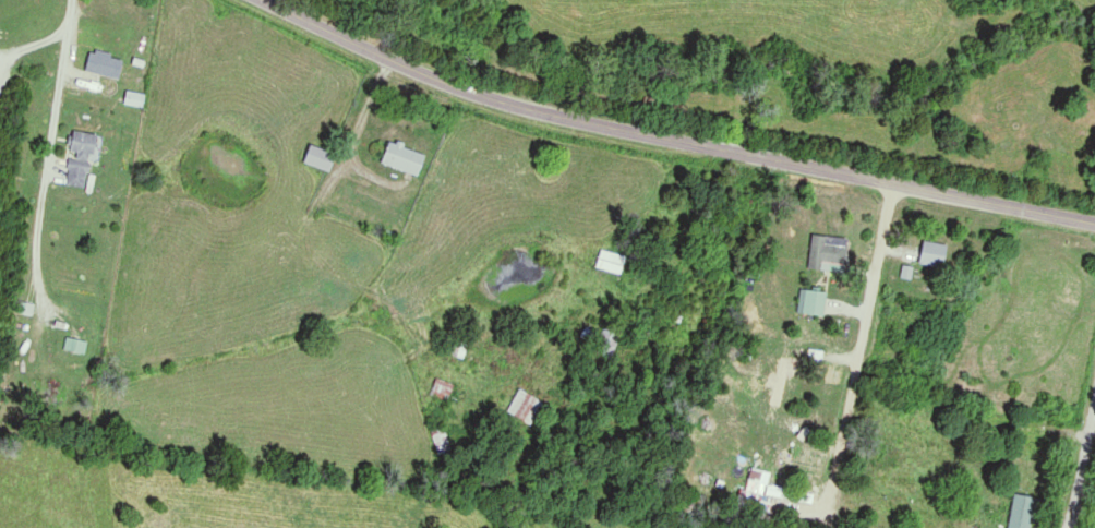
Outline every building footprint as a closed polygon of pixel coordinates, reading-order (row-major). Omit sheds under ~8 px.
[(115,78),(121,58),(87,49),(82,70),(115,78)] [(124,105),(140,104),(139,93),(124,94),(124,105)] [(87,158),(94,160),(98,135),(70,131),(62,184),(82,187),(87,158)] [(377,161),(414,176),(422,154),(385,140),(377,161)] [(299,163),(326,171),(332,152),(305,143),(299,163)] [(807,269),(844,271),(846,237),(809,235),(807,269)] [(917,262),(942,267),(947,244),(922,239),(917,262)] [(619,274),(625,256),(599,248),(594,266),(619,274)] [(801,313),(822,315),(824,291),(803,289),(801,313)] [(622,339),(605,327),(592,348),(609,359),(622,339)] [(63,350),(84,353),(86,341),(65,337),(63,350)] [(446,353),(462,359),(467,345),(451,339),(446,353)] [(428,394),(445,401),(452,385),(435,378),(428,394)] [(530,425),(542,401),(518,389),(506,413),(530,425)] [(764,486),(768,473),(749,468),(746,481),(764,486)] [(1013,494),(1006,527),(1030,527),(1036,498),(1013,494)]
